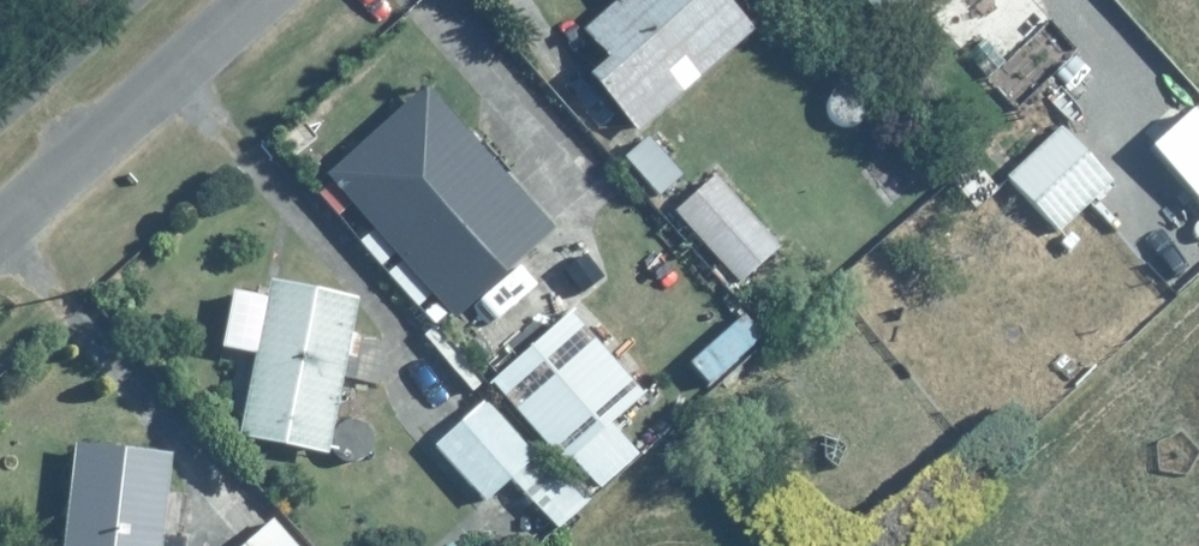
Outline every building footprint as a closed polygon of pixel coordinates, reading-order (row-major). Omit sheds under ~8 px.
[(580,31),(603,58),(585,74),(635,131),(756,26),(733,0),(615,0),(580,31)] [(423,82),(325,171),(458,317),(557,228),(423,82)] [(1050,120),(1000,171),(1061,230),(1111,179),(1050,120)] [(715,169),(672,209),(738,279),(781,240),(715,169)] [(336,449),(349,374),(381,379),(390,335),(357,329),(362,301),(259,283),(232,431),(336,449)] [(555,526),(638,452),(607,417),(641,387),(583,322),(526,372),(440,446),(487,499),(511,477),(555,526)] [(191,531),(171,531),(160,531),(166,443),(70,436),(63,545),(190,545),(191,531)] [(232,545),(310,545),(277,508),(232,545)]
